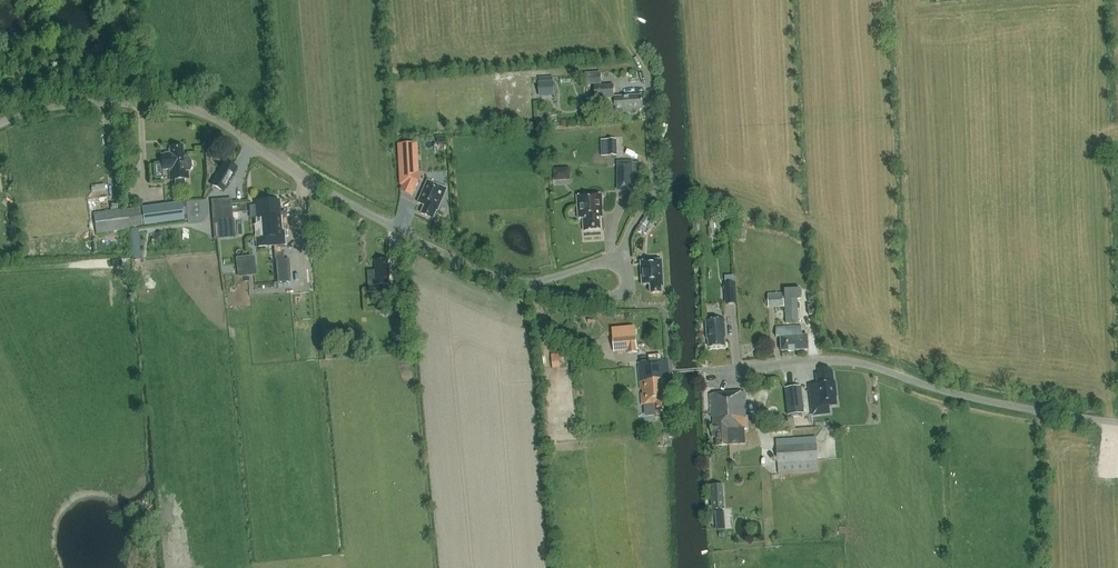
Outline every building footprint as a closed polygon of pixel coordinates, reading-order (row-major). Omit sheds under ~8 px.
[(601,84),(601,72),(585,73),(586,85),(601,84)] [(554,96),(554,81),(539,82),(539,97),(554,96)] [(631,110),(643,109),(642,95),(614,97),(614,85),(595,87),(595,99),(607,98),(608,107),(615,107),(615,113),(631,112),(631,110)] [(617,156),(616,139),(607,139),(607,156),(617,156)] [(163,177),(163,170),(169,170),(170,180),(175,180),(175,187),(186,186),(185,179),(188,178),(188,172),(190,171),(192,169),(191,160),(189,157),(186,157),(186,154),(183,154),(182,146),(169,147),(170,154),(160,155),(161,163),(154,163),(153,165),(154,178),(156,179),(162,179),(163,177)] [(415,151),(399,152),(401,184),(415,190),(422,173),(416,171),(415,151)] [(225,189),(237,169),(225,161),(214,181),(215,182),(212,187),(221,192),(224,188),(225,189)] [(633,191),(633,181),(633,163),(619,163),(619,190),(633,191)] [(447,189),(428,181),(418,203),(425,206),(421,214),(433,219),(437,211),(447,189)] [(601,231),(601,218),(603,218),(603,212),(604,212),(603,195),(578,197),(579,220),(584,220),(585,232),(601,231)] [(215,198),(216,237),(238,236),(236,197),(215,198)] [(257,203),(257,205),(258,219),(255,219),(257,248),(286,245),(283,214),(280,215),(279,201),(257,203)] [(210,202),(189,204),(191,221),(211,219),(210,202)] [(181,203),(152,207),(155,225),(184,221),(181,203)] [(127,209),(93,214),(96,234),(129,229),(129,228),(143,226),(140,208),(127,210),(127,209)] [(641,223),(646,227),(651,219),(646,215),(641,223)] [(718,229),(717,220),(709,221),(710,230),(718,229)] [(745,240),(745,229),(737,229),(738,240),(745,240)] [(249,257),(236,259),(237,271),(251,270),(249,257)] [(276,280),(290,279),(289,257),(275,258),(276,280)] [(368,272),(369,292),(390,291),(388,260),(375,261),(376,272),(368,272)] [(662,286),(664,286),(662,260),(641,262),(642,285),(650,284),(651,293),(662,293),(662,286)] [(725,283),(726,304),(738,303),(736,283),(725,283)] [(801,300),(801,289),(785,289),(786,323),(798,323),(798,300),(801,300)] [(784,307),(784,293),(768,294),(768,308),(784,307)] [(708,321),(709,340),(710,340),(710,347),(726,347),(726,334),(727,334),(726,320),(708,321)] [(781,351),(808,350),(808,335),(802,336),(801,326),(776,328),(776,337),(781,337),(781,351)] [(637,353),(636,334),(613,336),(614,352),(627,351),(628,354),(637,353)] [(639,394),(640,405),(654,404),(655,414),(668,413),(667,393),(670,393),(668,364),(638,367),(640,390),(641,390),(642,394),(639,394)] [(835,383),(834,383),(833,371),(830,372),(829,368),(819,369),(819,373),(816,373),(816,375),(817,384),(809,385),(811,397),(815,397),(817,408),(838,406),(836,388),(835,383)] [(800,387),(785,388),(788,415),(803,413),(800,387)] [(730,445),(727,393),(710,394),(711,415),(713,415),(713,424),(711,424),(712,432),(715,432),(716,446),(730,445)] [(745,444),(744,428),(746,428),(745,393),(727,393),(730,445),(745,444)] [(819,471),(817,437),(776,440),(778,474),(819,471)] [(725,509),(723,484),(710,485),(712,510),(725,509)]
